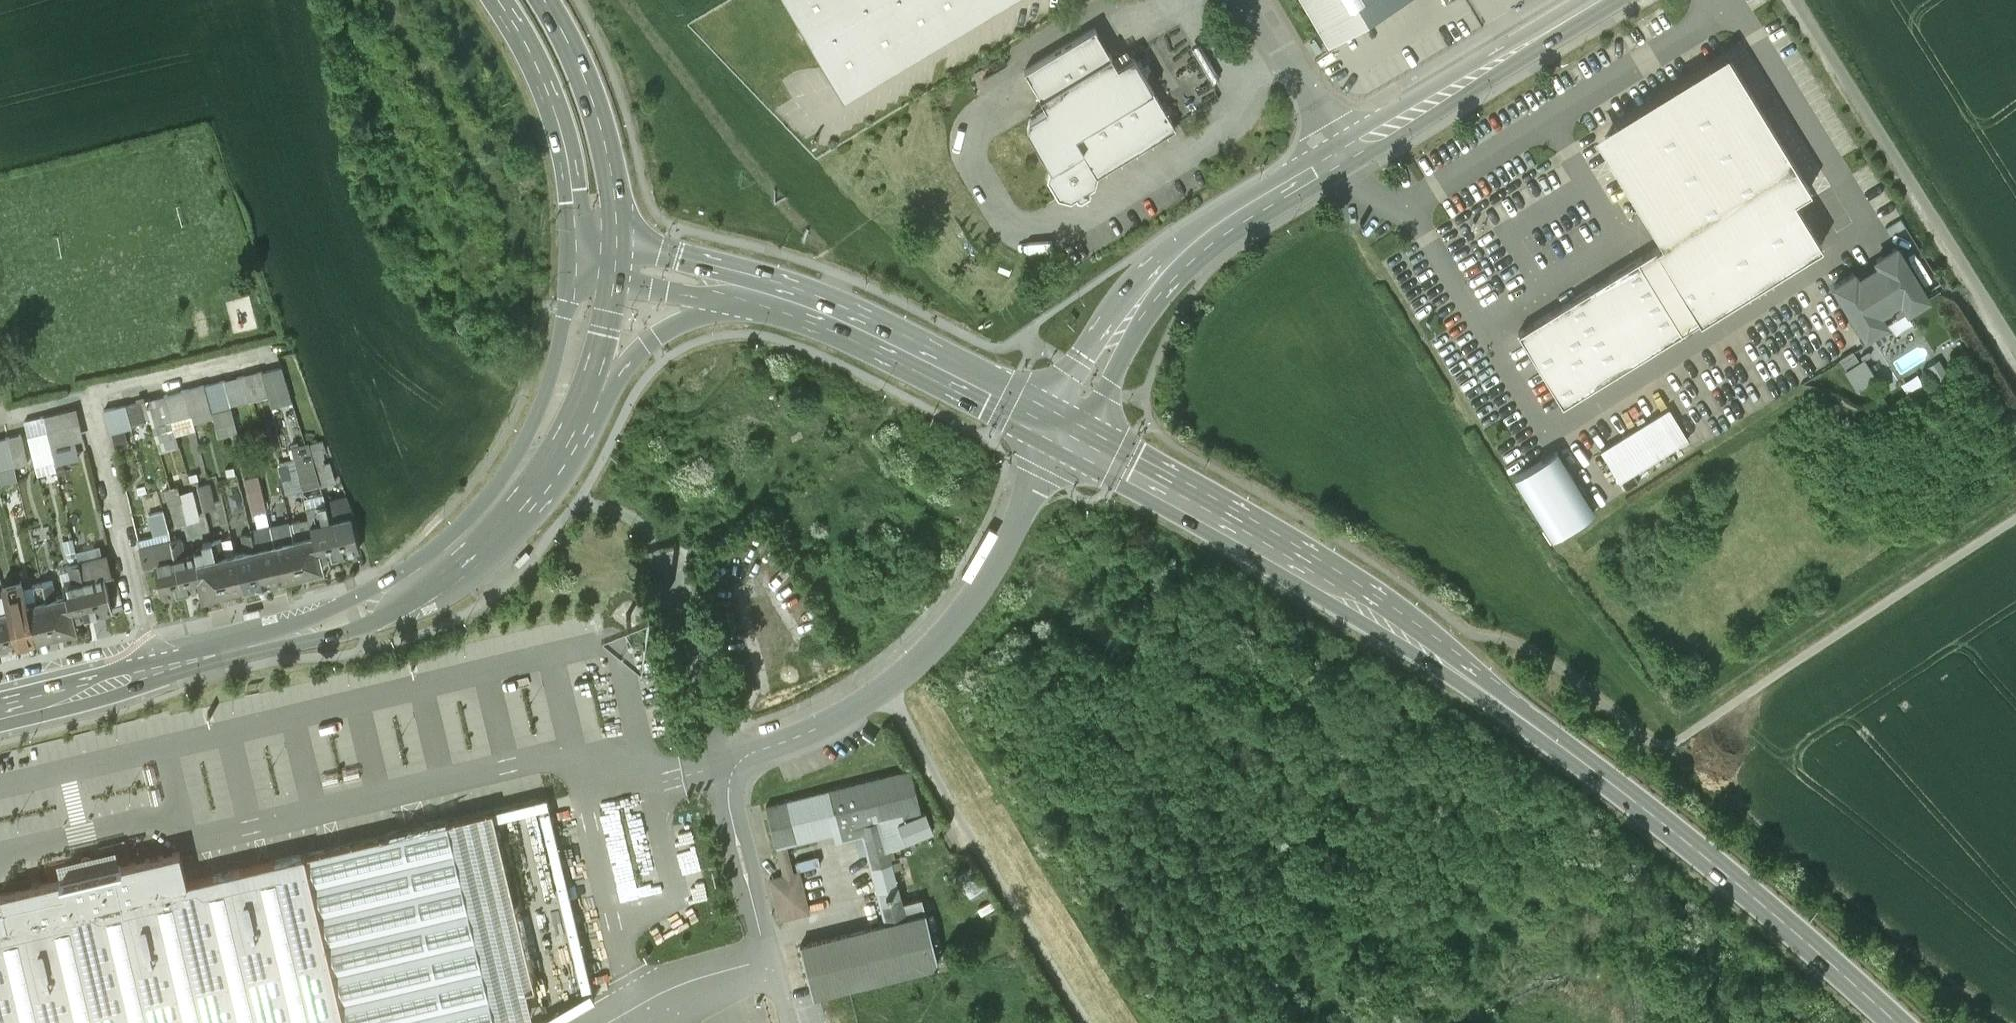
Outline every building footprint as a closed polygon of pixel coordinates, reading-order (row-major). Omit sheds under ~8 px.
[(842,93),(998,0),(787,0),(842,93)] [(1329,39),(1395,0),(1307,0),(1329,39)] [(1059,197),(1071,200),(1077,197),(1081,198),(1089,194),(1090,189),(1095,186),(1099,173),(1176,126),(1133,56),(1030,119),(1027,128),(1051,167),(1048,179),(1059,197)] [(1731,57),(1605,134),(1669,237),(1518,329),(1562,400),(1821,242),(1793,196),(1810,185),(1731,57)] [(1833,282),(1865,333),(1886,320),(1881,315),(1890,309),(1891,310),(1895,307),(1895,306),(1903,301),(1907,307),(1927,294),(1896,243),(1875,256),(1879,261),(1857,275),(1854,269),(1833,282)] [(1842,352),(1848,361),(1862,352),(1856,343),(1842,352)] [(1872,350),(1850,362),(1860,382),(1883,371),(1872,350)] [(283,366),(262,371),(269,395),(270,398),(291,393),(283,366)] [(262,371),(243,376),(249,399),(269,395),(262,371)] [(243,376),(225,380),(231,403),(249,399),(243,376)] [(225,380),(205,384),(212,410),(232,405),(225,380)] [(205,384),(185,389),(192,414),(212,410),(205,384)] [(185,389),(165,394),(172,419),(192,414),(185,389)] [(165,394),(146,399),(161,449),(180,444),(172,419),(165,394)] [(141,400),(127,404),(127,405),(132,424),(147,420),(141,400)] [(132,426),(127,405),(117,407),(122,428),(132,426)] [(1600,446),(1619,477),(1687,435),(1669,405),(1600,446)] [(117,407),(106,410),(112,433),(123,430),(122,428),(117,407)] [(69,409),(45,415),(50,434),(52,445),(77,439),(69,409)] [(22,433),(8,436),(15,466),(29,463),(22,433)] [(342,516),(321,433),(306,436),(328,503),(332,519),(342,516)] [(50,434),(30,439),(36,464),(56,459),(52,445),(50,434)] [(0,438),(0,484),(18,480),(15,466),(8,436),(0,438)] [(1557,531),(1602,507),(1566,442),(1521,466),(1557,531)] [(263,471),(248,474),(255,509),(270,506),(263,471)] [(328,503),(319,505),(323,521),(332,519),(328,503)] [(165,511),(151,514),(156,535),(170,532),(165,511)] [(342,516),(332,519),(339,553),(362,547),(359,537),(358,537),(353,514),(342,516)] [(301,519),(291,522),(295,538),(305,535),(301,519)] [(323,521),(312,524),(314,533),(315,533),(321,557),(322,557),(339,553),(332,519),(323,521)] [(291,522),(282,524),(286,540),(295,538),(291,522)] [(266,545),(262,529),(252,531),(256,547),(266,545)] [(252,531),(243,534),(246,549),(256,547),(252,531)] [(156,535),(139,539),(145,566),(156,563),(161,583),(160,583),(163,594),(184,589),(172,541),(170,532),(156,535)] [(305,535),(295,538),(303,572),(310,570),(310,569),(324,566),(322,557),(321,557),(315,533),(314,533),(305,535)] [(197,552),(185,554),(182,538),(172,541),(184,589),(202,585),(203,585),(198,561),(199,561),(197,552)] [(286,540),(276,542),(284,576),(297,572),(297,573),(303,572),(295,538),(286,540)] [(237,552),(226,554),(222,539),(213,541),(225,591),(232,589),(232,588),(245,585),(237,552)] [(204,543),(206,549),(197,552),(199,561),(198,561),(203,585),(202,585),(205,595),(219,591),(219,592),(225,591),(213,541),(204,543)] [(266,545),(256,547),(265,581),(272,580),(272,578),(284,576),(276,542),(266,545)] [(246,549),(237,552),(245,585),(257,582),(258,583),(265,581),(256,547),(246,549)] [(109,556),(81,562),(85,578),(93,612),(100,610),(103,609),(114,606),(112,595),(111,595),(106,574),(113,573),(109,556)] [(81,562),(72,564),(75,580),(85,578),(81,562)] [(22,578),(4,583),(6,590),(18,641),(25,639),(25,638),(36,635),(28,602),(22,578)] [(75,580),(64,583),(66,592),(68,592),(74,616),(75,616),(86,613),(87,614),(93,612),(85,578),(75,580)] [(54,579),(44,581),(48,597),(58,594),(54,579)] [(44,581),(35,583),(39,599),(48,597),(44,581)] [(0,591),(0,644),(12,641),(12,642),(18,641),(6,590),(0,591)] [(58,594),(48,597),(56,631),(63,630),(63,629),(67,628),(67,629),(78,626),(75,616),(74,616),(68,592),(66,592),(58,594)] [(39,599),(28,602),(36,635),(49,632),(50,633),(56,631),(48,597),(39,599)] [(911,771),(766,806),(776,846),(778,846),(784,845),(833,833),(835,842),(862,835),(885,924),(924,913),(921,899),(901,904),(888,850),(932,831),(925,813),(903,821),(902,816),(920,812),(911,771)] [(0,905),(0,1022),(512,1022),(545,1015),(494,813),(188,881),(179,851),(90,873),(2,894),(4,904),(0,905)] [(800,907),(778,912),(780,919),(794,915),(802,945),(808,943),(801,913),(808,911),(799,873),(791,874),(784,845),(778,846),(785,876),(770,879),(772,886),(794,880),(800,907)] [(970,868),(957,875),(970,897),(983,889),(970,868)] [(794,880),(772,886),(778,912),(800,907),(794,880)] [(802,945),(800,945),(812,996),(938,964),(925,913),(924,913),(885,924),(808,943),(802,945)]
